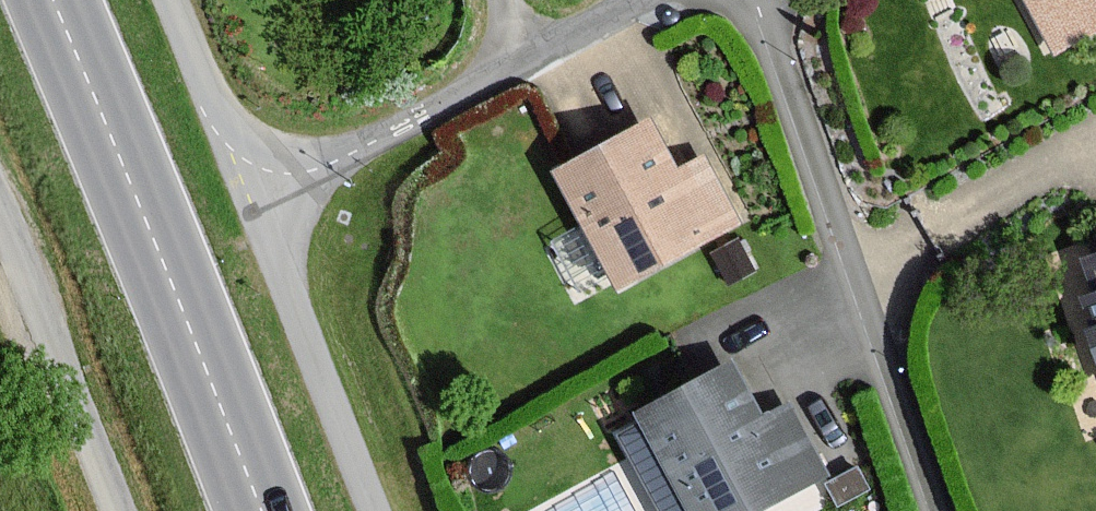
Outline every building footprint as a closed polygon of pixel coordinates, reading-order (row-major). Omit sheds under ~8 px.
[(1052,53),(1095,30),(1095,0),(1024,0),(1052,53)] [(670,173),(643,124),(551,174),(614,291),(735,226),(698,158),(670,173)] [(1074,262),(1095,324),(1095,254),(1074,262)] [(1081,333),(1093,368),(1095,367),(1095,328),(1081,333)] [(728,364),(636,412),(688,510),(766,510),(825,481),(784,404),(756,419),(728,364)]
